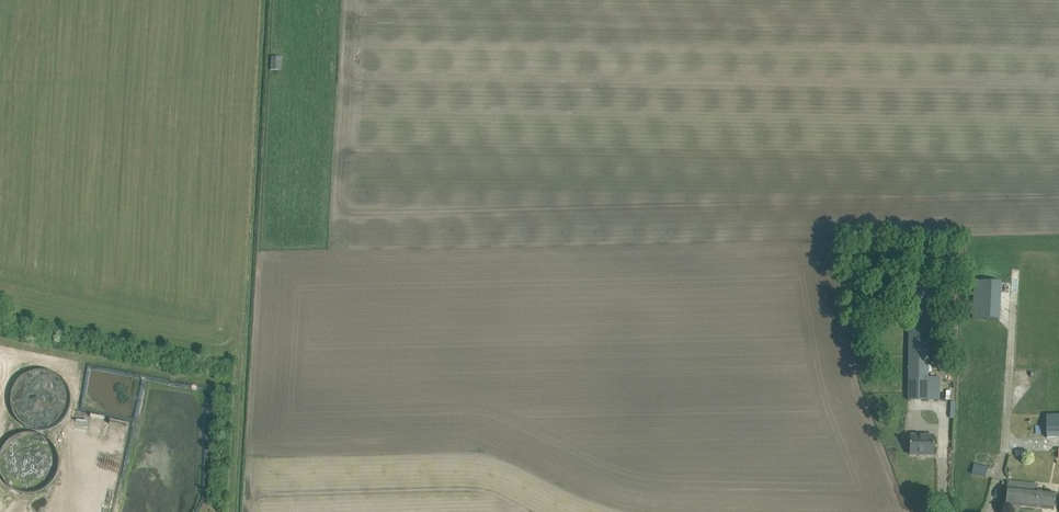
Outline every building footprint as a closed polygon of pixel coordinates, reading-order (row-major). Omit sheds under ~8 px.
[(279,68),(281,68),(281,57),(271,57),(270,70),(279,70),(279,68)] [(907,400),(940,400),(940,379),(928,379),(929,353),(934,353),(934,344),(929,344),(929,269),(909,269),(907,400)] [(1000,319),(1001,280),(974,279),(973,318),(1000,319)] [(45,432),(51,427),(53,426),(67,415),(70,394),(66,385),(56,372),(37,370),(26,374),(15,382),(12,403),(16,415),(20,420),(19,433),(2,446),(0,457),(0,466),(0,467),(12,481),(19,482),(25,491),(30,487),(41,483),(50,476),(53,453),(45,432)] [(1058,440),(1058,416),(1047,416),(1048,440),(1058,440)] [(910,454),(934,455),(934,435),(910,434),(910,454)] [(987,466),(974,464),(971,474),(985,477),(987,466)] [(1008,481),(1006,505),(1054,510),(1056,493),(1037,491),(1038,484),(1008,481)]
